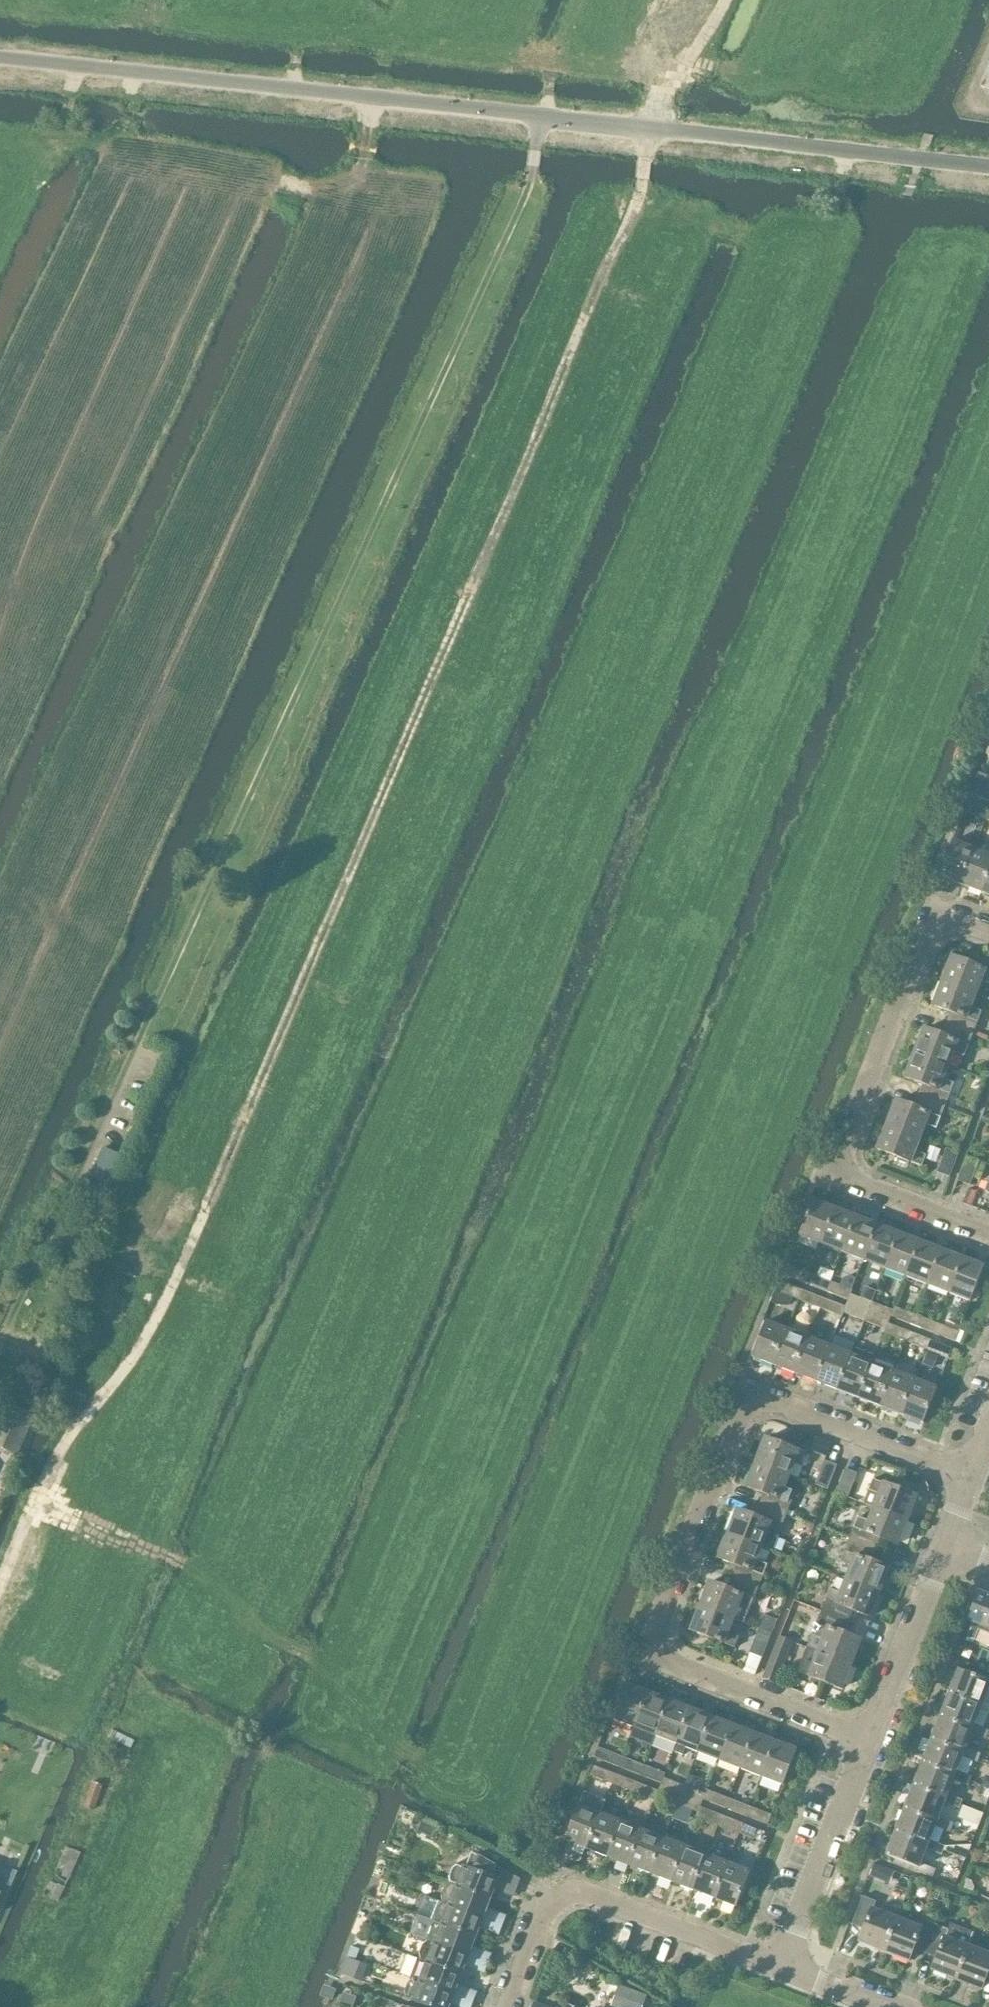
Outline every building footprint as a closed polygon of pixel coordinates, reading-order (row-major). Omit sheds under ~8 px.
[(980,788),(976,797),(988,802),(988,791),(980,788)] [(967,802),(963,812),(979,818),(983,808),(967,802)] [(938,876),(960,885),(973,850),(952,841),(938,876)] [(960,885),(981,893),(988,873),(988,856),(973,850),(960,885)] [(942,982),(975,994),(980,981),(988,985),(988,972),(952,957),(942,982)] [(950,1012),(945,1024),(972,1034),(980,1012),(969,1007),(975,994),(942,982),(933,1006),(950,1012)] [(924,1029),(914,1053),(947,1066),(952,1053),(963,1057),(972,1034),(945,1024),(941,1035),(924,1029)] [(922,1084),(917,1096),(944,1106),(953,1084),(942,1080),(947,1066),(914,1053),(905,1077),(922,1084)] [(896,1101),(886,1125),(920,1138),(925,1125),(935,1129),(944,1106),(917,1096),(913,1107),(896,1101)] [(925,1156),(920,1154),(921,1151),(919,1147),(917,1146),(920,1138),(886,1125),(877,1149),(921,1166),(925,1156)] [(949,1176),(957,1153),(945,1149),(937,1172),(949,1176)] [(968,1184),(977,1161),(965,1156),(956,1179),(968,1184)] [(966,1205),(981,1211),(984,1202),(969,1196),(966,1205)] [(799,1236),(820,1244),(834,1209),(813,1200),(799,1236)] [(834,1209),(820,1244),(842,1252),(855,1217),(834,1209)] [(855,1217),(842,1252),(863,1260),(876,1225),(855,1217)] [(876,1225),(863,1260),(885,1269),(898,1233),(876,1225)] [(898,1233),(885,1269),(906,1277),(920,1242),(898,1233)] [(920,1242),(906,1277),(927,1285),(941,1250),(920,1242)] [(941,1250),(927,1285),(949,1294),(962,1258),(941,1250)] [(962,1258),(949,1294),(970,1302),(984,1267),(962,1258)] [(788,1265),(784,1275),(791,1278),(805,1283),(809,1273),(794,1268),(788,1265)] [(809,1273),(805,1283),(827,1292),(830,1282),(809,1273)] [(778,1292),(793,1298),(798,1300),(802,1291),(781,1282),(778,1292)] [(827,1292),(847,1300),(848,1300),(851,1294),(852,1290),(830,1282),(827,1292)] [(802,1291),(798,1300),(820,1308),(824,1299),(802,1291)] [(847,1300),(846,1303),(868,1312),(872,1302),(851,1294),(848,1300),(847,1300)] [(824,1299),(820,1308),(842,1316),(843,1313),(845,1307),(844,1307),(824,1299)] [(872,1302),(868,1312),(885,1319),(886,1315),(890,1316),(892,1310),(872,1302)] [(845,1307),(843,1313),(864,1321),(868,1312),(846,1303),(844,1307),(845,1307)] [(892,1310),(890,1316),(912,1325),(916,1315),(894,1306),(892,1310)] [(868,1312),(864,1321),(885,1329),(887,1324),(884,1322),(885,1319),(868,1312)] [(916,1315),(912,1325),(934,1333),(937,1323),(916,1315)] [(766,1322),(752,1357),(773,1365),(787,1330),(766,1322)] [(937,1323),(934,1333),(955,1341),(959,1331),(937,1323)] [(884,1333),(905,1342),(909,1332),(887,1324),(885,1329),(884,1333)] [(787,1330),(773,1365),(794,1374),(808,1338),(787,1330)] [(909,1332),(905,1342),(927,1350),(930,1341),(909,1332)] [(808,1338),(794,1374),(815,1382),(829,1346),(808,1338)] [(930,1341),(927,1350),(942,1356),(946,1346),(930,1341)] [(829,1346),(815,1382),(837,1390),(851,1355),(829,1346)] [(851,1355),(837,1390),(859,1398),(872,1363),(873,1363),(875,1356),(854,1348),(852,1355),(851,1355)] [(872,1363),(859,1398),(880,1407),(894,1371),(873,1363),(872,1363)] [(894,1371),(880,1407),(901,1415),(915,1380),(894,1371)] [(915,1380),(901,1415),(923,1424),(937,1388),(915,1380)] [(0,1439),(0,1450),(13,1456),(28,1422),(11,1415),(0,1439)] [(765,1439),(756,1463),(789,1475),(794,1462),(805,1466),(810,1456),(765,1439)] [(827,1490),(836,1466),(824,1461),(815,1485),(827,1490)] [(764,1494),(759,1505),(786,1516),(795,1493),(784,1488),(789,1475),(756,1463),(747,1487),(764,1494)] [(848,1498),(857,1474),(845,1470),(836,1493),(848,1498)] [(879,1495),(874,1508),(907,1521),(917,1497),(872,1480),(868,1490),(879,1495)] [(738,1510),(728,1535),(761,1547),(767,1534),(777,1538),(786,1516),(759,1505),(755,1517),(738,1510)] [(858,1517),(849,1540),(876,1551),(881,1540),(898,1546),(907,1521),(874,1508),(869,1522),(858,1517)] [(735,1566),(731,1577),(758,1587),(767,1565),(756,1561),(761,1547),(728,1535),(719,1559),(735,1566)] [(851,1567),(846,1580),(879,1593),(888,1569),(872,1563),(876,1551),(849,1540),(840,1563),(851,1567)] [(710,1582),(701,1607),(734,1619),(739,1606),(749,1610),(758,1587),(731,1577),(726,1588),(710,1582)] [(829,1589),(820,1612),(848,1623),(853,1611),(869,1618),(879,1593),(846,1580),(841,1594),(829,1589)] [(967,1620),(972,1622),(967,1637),(973,1640),(977,1629),(988,1633),(988,1595),(978,1591),(974,1603),(967,1620)] [(728,1632),(734,1619),(701,1607),(691,1631),(735,1648),(739,1637),(728,1632)] [(823,1639),(818,1651),(818,1652),(851,1665),(861,1641),(844,1634),(848,1623),(820,1612),(812,1635),(823,1639)] [(764,1615),(759,1629),(771,1633),(776,1620),(764,1615)] [(762,1658),(771,1634),(759,1629),(750,1654),(762,1658)] [(770,1661),(763,1678),(775,1683),(781,1666),(792,1642),(780,1637),(770,1661)] [(842,1689),(851,1665),(818,1652),(818,1651),(807,1647),(797,1672),(842,1689)] [(980,1709),(988,1712),(988,1703),(983,1700),(988,1685),(988,1680),(959,1668),(951,1691),(982,1704),(980,1709)] [(625,1683),(612,1719),(634,1727),(647,1692),(625,1683)] [(941,1715),(973,1727),(971,1732),(987,1738),(988,1733),(988,1729),(974,1724),(980,1709),(982,1704),(951,1691),(941,1715)] [(647,1692),(634,1727),(630,1737),(651,1746),(655,1735),(669,1700),(647,1692)] [(669,1700),(655,1735),(676,1744),(690,1708),(669,1700)] [(690,1708),(676,1744),(697,1752),(711,1717),(690,1708)] [(941,1715),(932,1738),(965,1750),(963,1755),(978,1761),(981,1753),(965,1747),(971,1732),(973,1727),(941,1715)] [(711,1717),(697,1752),(719,1760),(732,1725),(711,1717)] [(732,1725),(719,1760),(740,1768),(753,1733),(732,1725)] [(753,1733),(740,1768),(761,1777),(775,1741),(753,1733)] [(955,1774),(954,1778),(969,1784),(972,1776),(957,1770),(962,1755),(963,1755),(965,1750),(932,1738),(924,1761),(955,1774)] [(775,1741),(761,1777),(783,1785),(797,1750),(775,1741)] [(600,1748),(597,1758),(619,1767),(622,1757),(607,1751),(600,1748)] [(622,1757),(619,1767),(640,1775),(644,1765),(622,1757)] [(924,1761),(915,1785),(946,1797),(945,1802),(960,1807),(963,1799),(948,1793),(954,1778),(955,1774),(924,1761)] [(594,1765),(590,1775),(612,1784),(616,1774),(594,1765)] [(640,1775),(660,1783),(662,1784),(664,1778),(666,1773),(644,1765),(640,1775)] [(616,1774),(612,1784),(633,1792),(637,1782),(616,1774)] [(660,1783),(659,1787),(681,1795),(685,1786),(664,1778),(662,1784),(660,1783)] [(83,1806),(94,1810),(102,1785),(91,1782),(83,1806)] [(637,1782),(633,1792),(655,1801),(656,1797),(659,1791),(657,1790),(637,1782)] [(937,1820),(936,1825),(951,1831),(955,1822),(939,1816),(945,1802),(946,1797),(915,1785),(906,1807),(937,1820)] [(685,1786),(681,1795),(699,1802),(700,1798),(703,1799),(705,1794),(685,1786)] [(659,1791),(656,1797),(677,1805),(681,1795),(659,1787),(657,1790),(659,1791)] [(705,1794),(703,1799),(725,1808),(728,1798),(707,1790),(705,1794)] [(681,1795),(677,1805),(698,1813),(700,1807),(697,1806),(699,1802),(681,1795)] [(728,1798),(725,1808),(746,1816),(749,1806),(728,1798)] [(579,1805),(565,1840),(587,1849),(601,1814),(579,1805)] [(749,1806),(746,1816),(768,1825),(772,1815),(749,1806)] [(696,1817),(718,1825),(722,1815),(700,1807),(698,1813),(696,1817)] [(906,1807),(897,1831),(929,1843),(927,1847),(942,1853),(945,1846),(930,1840),(936,1825),(937,1820),(906,1807)] [(601,1814),(587,1849),(608,1857),(622,1822),(601,1814)] [(722,1815),(718,1825),(739,1833),(743,1823),(722,1815)] [(622,1822),(608,1857),(629,1865),(643,1830),(622,1822)] [(743,1823),(739,1833),(755,1839),(758,1829),(743,1823)] [(643,1830),(629,1865),(651,1873),(664,1838),(643,1830)] [(927,1847),(929,1843),(897,1831),(887,1855),(919,1867),(918,1871),(933,1877),(936,1869),(921,1863),(927,1847)] [(664,1838),(651,1873),(672,1882),(685,1846),(664,1838)] [(685,1846),(672,1882),(693,1890),(707,1855),(685,1846)] [(58,1903),(79,1853),(64,1847),(44,1896),(58,1903)] [(448,1882),(448,1883),(491,1899),(494,1889),(500,1886),(501,1890),(514,1895),(520,1879),(471,1851),(465,1866),(456,1863),(455,1864),(456,1864),(451,1868),(448,1876),(449,1883),(448,1882)] [(707,1855),(693,1890),(714,1898),(728,1863),(707,1855)] [(728,1863),(714,1898),(736,1907),(750,1871),(728,1863)] [(961,1889),(971,1893),(974,1887),(971,1880),(965,1878),(961,1889)] [(11,1884),(4,1881),(0,1879),(0,1910),(11,1884)] [(441,1902),(502,1925),(505,1917),(492,1913),(489,1914),(487,1909),(491,1899),(448,1883),(449,1883),(444,1888),(441,1895),(442,1902),(441,1901),(441,1902)] [(859,1941),(884,1951),(897,1918),(875,1910),(878,1903),(862,1897),(852,1925),(864,1930),(859,1941)] [(434,1920),(434,1921),(476,1937),(480,1927),(485,1925),(486,1928),(499,1933),(502,1925),(441,1902),(442,1902),(437,1907),(434,1914),(435,1921),(434,1920)] [(897,1918),(884,1951),(908,1961),(913,1949),(925,1954),(936,1925),(924,1921),(921,1928),(897,1918)] [(426,1940),(487,1963),(490,1956),(478,1951),(474,1952),(472,1947),(476,1937),(434,1921),(433,1921),(434,1922),(429,1926),(426,1933),(427,1940),(426,1939),(426,1940)] [(936,1925),(925,1954),(936,1958),(931,1970),(957,1980),(970,1946),(975,1933),(950,1923),(948,1930),(936,1925)] [(419,1959),(461,1975),(465,1965),(470,1963),(472,1966),(484,1971),(487,1963),(426,1940),(427,1941),(422,1945),(419,1952),(420,1959),(419,1959)] [(351,1946),(348,1954),(357,1957),(359,1949),(351,1946)] [(957,1980),(981,1989),(986,1977),(988,1979),(988,1954),(970,1946),(957,1980)] [(348,1954),(345,1962),(354,1965),(356,1958),(357,1957),(348,1954)] [(412,1978),(473,2001),(475,1994),(463,1989),(460,1990),(457,1985),(461,1975),(419,1959),(420,1960),(415,1964),(412,1971),(413,1978),(412,1978)] [(428,2006),(449,2006),(450,2003),(456,2001),(457,2004),(465,2006),(470,2006),(473,2001),(412,1978),(412,1979),(407,1983),(404,1990),(405,1997),(404,1998),(428,2006)] [(618,1985),(610,2005),(615,2006),(642,2006),(647,1996),(618,1985)]
